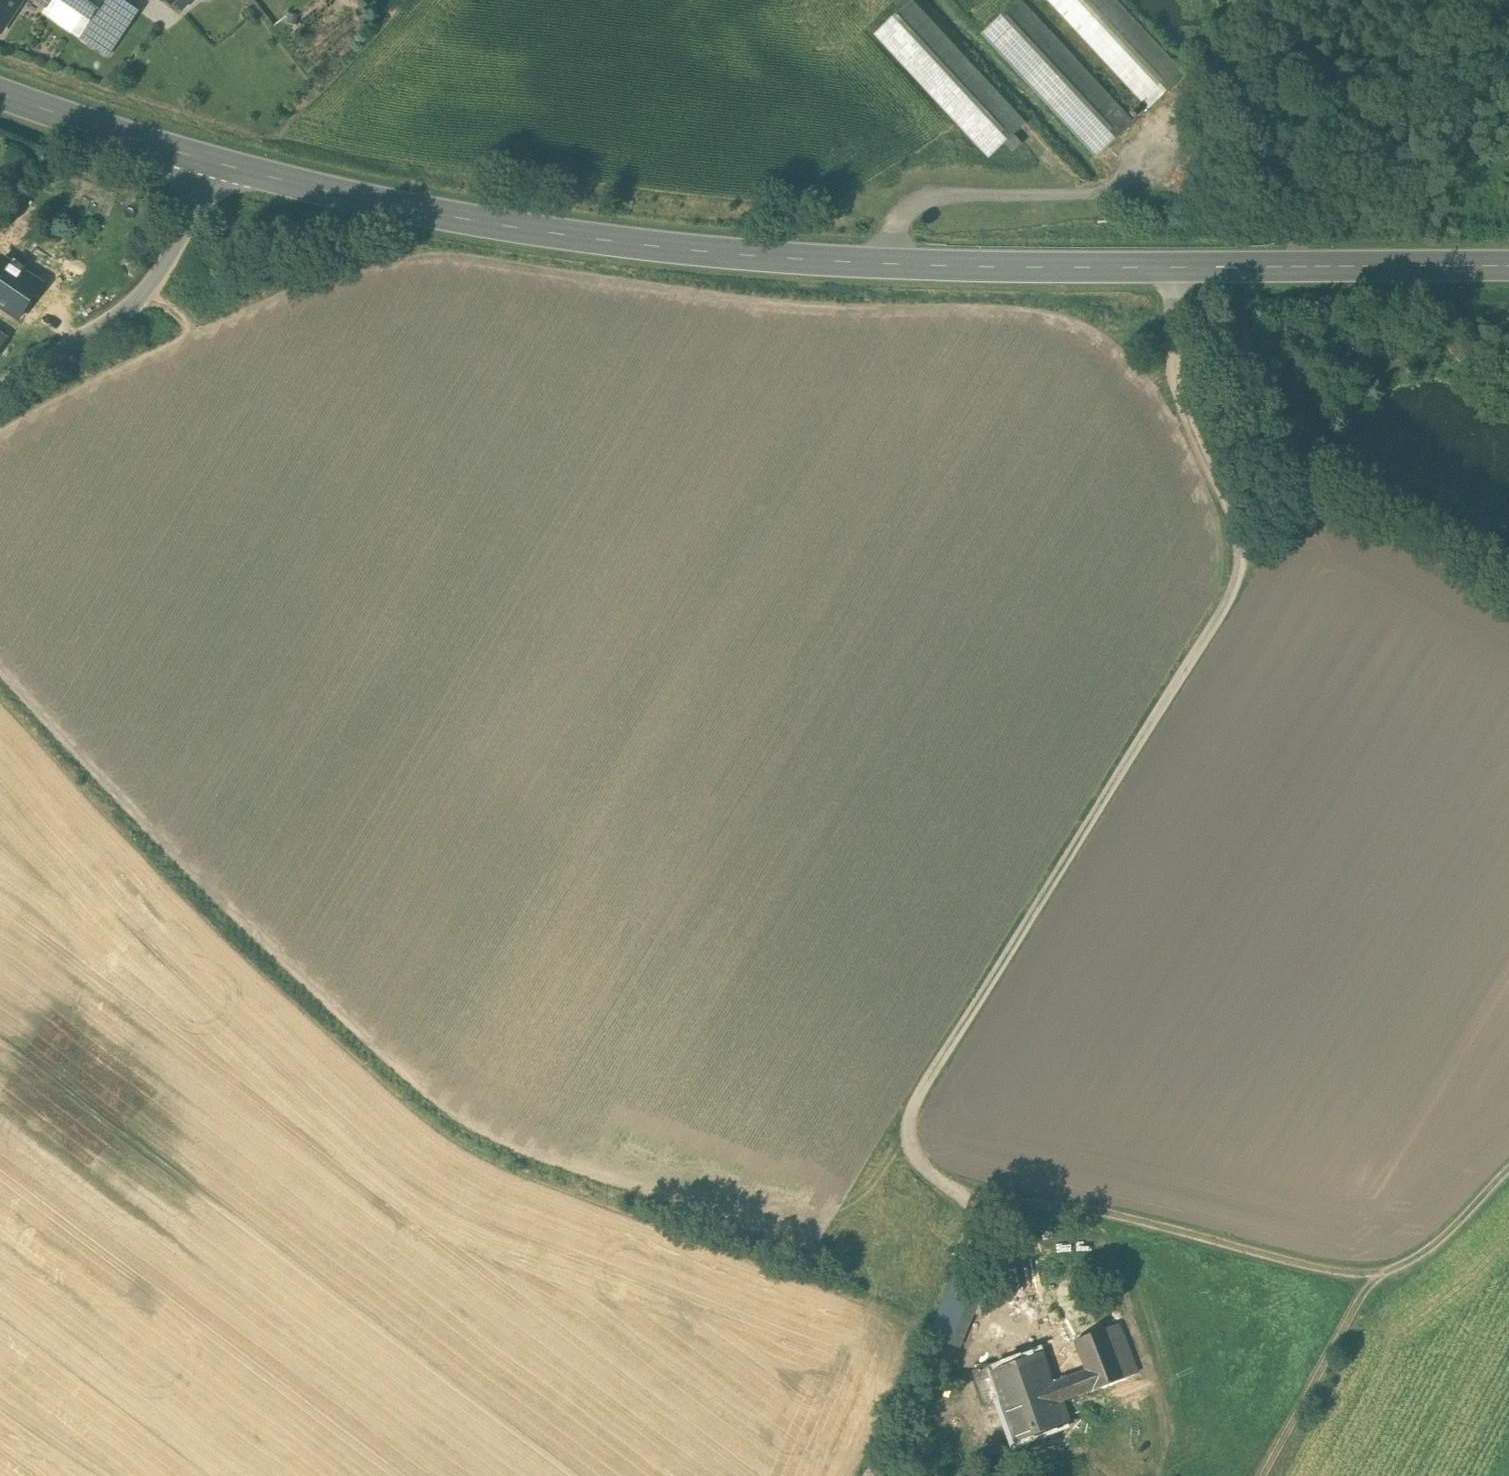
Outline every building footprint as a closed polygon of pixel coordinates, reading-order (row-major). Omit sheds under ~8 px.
[(1,31),(22,0),(0,0),(0,30),(1,31)] [(46,6),(43,11),(56,20),(65,5),(57,0),(37,0),(46,6)] [(65,5),(90,22),(105,0),(57,0),(65,5)] [(80,37),(108,55),(137,12),(119,0),(105,0),(90,22),(80,37)] [(184,8),(194,0),(177,0),(184,8)] [(913,0),(909,0),(874,32),(954,119),(990,157),(1005,143),(1013,135),(1014,135),(1027,123),(913,0)] [(1023,0),(1016,0),(981,32),(1096,155),(1135,120),(1023,0)] [(1119,0),(1047,0),(1148,108),(1186,73),(1119,0)] [(90,22),(65,5),(56,20),(80,37),(90,22)] [(1013,135),(1005,143),(1012,151),(1021,142),(1014,135),(1013,135)] [(0,270),(0,311),(6,315),(7,315),(25,288),(0,270)] [(986,1275),(956,1263),(930,1330),(960,1341),(986,1275)] [(1119,1326),(1075,1338),(1081,1358),(1048,1366),(1044,1368),(1053,1400),(1134,1378),(1119,1326)] [(1043,1347),(991,1361),(991,1360),(973,1365),(982,1397),(997,1393),(991,1373),(1042,1359),(1044,1368),(1048,1366),(1043,1347)] [(1042,1359),(991,1373),(997,1393),(999,1402),(1004,1419),(999,1420),(1005,1443),(1010,1441),(1010,1443),(1061,1429),(1060,1427),(1065,1426),(1059,1404),(1054,1405),(1053,1400),(1044,1368),(1042,1359)]
